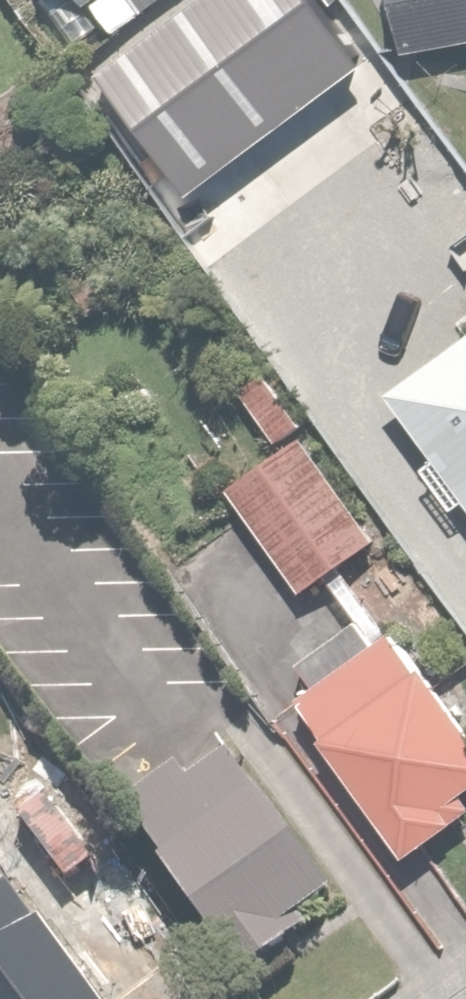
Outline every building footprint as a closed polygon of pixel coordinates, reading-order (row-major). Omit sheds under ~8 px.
[(404,53),(465,46),(465,0),(398,0),(404,53)] [(391,386),(465,491),(465,333),(391,386)] [(271,366),(242,386),(276,435),(305,414),(271,366)] [(310,429),(231,485),(302,586),(382,529),(310,429)] [(297,696),(401,846),(465,801),(465,793),(462,786),(465,783),(465,716),(404,627),(377,646),(360,622),(304,662),(318,681),(297,696)] [(124,795),(222,931),(247,965),(287,934),(346,891),(237,739),(186,775),(174,759),(124,795)] [(39,897),(113,843),(61,773),(10,810),(17,819),(0,832),(0,853),(13,871),(0,880),(0,998),(114,998),(39,897)]
